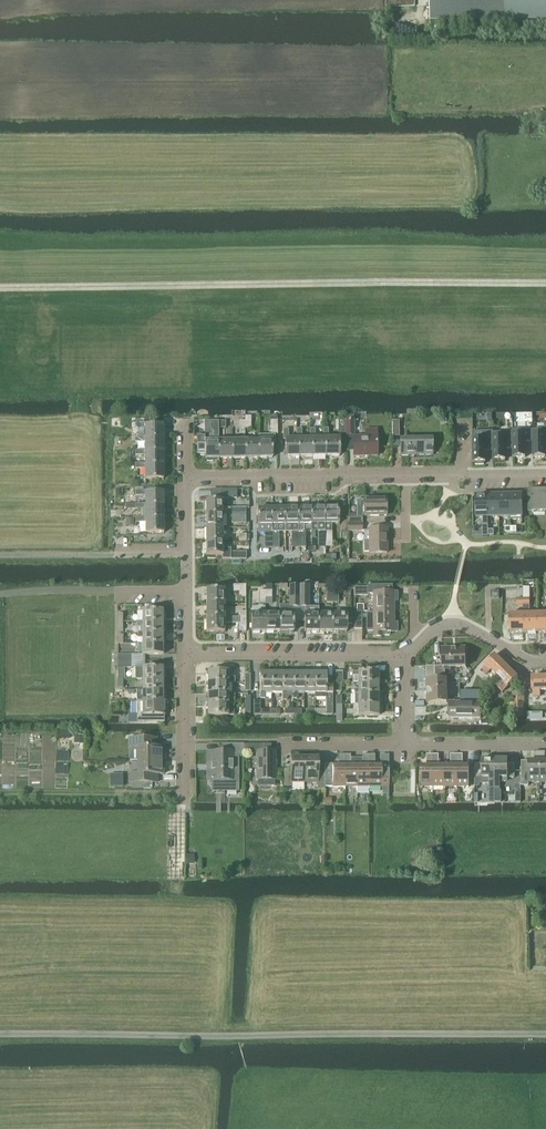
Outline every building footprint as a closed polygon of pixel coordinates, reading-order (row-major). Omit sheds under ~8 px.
[(430,21),(440,21),(442,21),(505,20),(545,20),(545,0),(429,0),(430,21)] [(270,435),(258,435),(258,441),(259,441),(259,458),(272,458),(272,441),(274,441),(274,435),(277,435),(277,421),(270,421),(270,435)] [(346,436),(354,436),(354,421),(345,421),(345,436),(346,436)] [(392,437),(399,437),(399,421),(391,422),(392,437)] [(204,436),(196,436),(197,454),(205,454),(205,459),(206,459),(206,462),(213,461),(213,459),(219,459),(219,442),(218,429),(219,429),(219,422),(204,422),(204,436)] [(145,437),(163,437),(163,426),(145,426),(145,424),(135,424),(135,429),(145,429),(145,437)] [(323,439),(315,440),(315,429),(309,429),(310,440),(310,458),(323,457),(323,439)] [(339,439),(328,439),(328,429),(323,429),(323,439),(323,457),(339,457),(339,439)] [(297,458),(297,440),(289,440),(288,430),(283,430),(283,440),(285,440),(286,458),(297,458)] [(310,440),(301,440),(301,430),(296,430),(297,440),(297,458),(310,458),(310,440)] [(525,430),(512,431),(512,433),(512,449),(512,458),(525,458),(525,442),(532,442),(532,431),(525,431),(525,430)] [(532,431),(532,442),(532,458),(545,458),(545,442),(545,430),(532,430),(532,431)] [(377,457),(377,438),(377,431),(365,431),(365,438),(353,438),(354,457),(377,457)] [(492,432),(472,432),(473,463),(474,463),(474,466),(484,465),(484,463),(485,463),(485,452),(492,452),(492,432)] [(493,432),(492,432),(492,452),(493,461),(505,461),(505,449),(512,449),(512,433),(493,433),(493,432)] [(145,451),(163,451),(163,437),(145,437),(135,438),(134,443),(145,443),(145,451)] [(409,455),(432,455),(432,437),(424,437),(424,440),(409,440),(400,440),(400,456),(409,456),(409,455)] [(219,459),(233,459),(233,441),(219,442),(219,459)] [(233,459),(246,459),(246,441),(233,441),(233,459)] [(246,459),(259,458),(259,441),(246,441),(246,459)] [(145,464),(163,464),(163,451),(145,451),(135,451),(135,456),(145,456),(145,464)] [(135,469),(145,469),(145,480),(163,480),(163,464),(145,464),(135,464),(135,469)] [(237,499),(237,490),(221,490),(222,499),(237,499)] [(527,491),(527,492),(527,494),(528,498),(528,500),(528,513),(533,513),(536,513),(536,512),(544,511),(544,513),(545,513),(545,491),(536,491),(527,491)] [(145,505),(163,505),(163,493),(146,494),(146,492),(135,492),(135,497),(145,497),(145,505)] [(521,496),(510,497),(510,520),(522,520),(521,496)] [(487,497),(475,497),(476,518),(482,518),(483,526),(487,526),(488,526),(487,518),(487,497)] [(498,497),(487,497),(487,518),(499,518),(498,497)] [(510,497),(498,497),(499,518),(510,517),(510,520),(510,497)] [(353,516),(348,516),(349,523),(362,523),(362,517),(387,516),(386,498),(364,499),(364,501),(356,501),(357,516),(353,516)] [(222,501),(205,501),(206,515),(222,515),(231,515),(245,515),(245,508),(229,508),(229,509),(222,509),(222,501)] [(145,518),(163,518),(163,505),(145,505),(135,505),(135,510),(145,510),(145,518)] [(291,548),(299,548),(298,508),(285,509),(286,533),(291,533),(291,548)] [(305,532),(312,532),(312,508),(298,508),(299,548),(305,548),(305,532)] [(318,547),(326,547),(325,508),(312,508),(312,532),(317,532),(318,547)] [(332,547),(332,525),(338,525),(338,508),(325,508),(326,547),(332,547)] [(265,549),(273,549),(272,509),(258,509),(258,533),(264,533),(265,549)] [(278,533),(286,533),(285,509),(272,509),(273,549),(278,549),(278,533)] [(222,515),(206,515),(206,529),(223,529),(222,515)] [(245,515),(231,515),(231,524),(246,524),(245,515)] [(135,523),(145,523),(146,534),(163,534),(163,518),(145,518),(135,518),(135,523)] [(349,532),(362,531),(362,523),(349,523),(349,532)] [(223,529),(206,529),(206,542),(223,542),(223,529)] [(387,554),(387,541),(387,529),(369,529),(369,531),(364,531),(364,553),(368,552),(368,554),(387,554)] [(223,542),(206,542),(206,555),(223,555),(223,560),(247,559),(247,552),(230,552),(230,549),(223,549),(223,542)] [(245,597),(245,586),(232,585),(232,593),(238,593),(238,596),(245,597)] [(300,586),(290,586),(290,607),(292,607),(300,607),(300,586)] [(306,586),(300,586),(300,607),(304,607),(304,614),(304,632),(318,632),(318,614),(318,607),(306,607),(306,586)] [(367,587),(354,588),(354,596),(367,596),(367,594),(373,594),(373,612),(393,612),(392,601),(394,601),(397,601),(397,592),(394,592),(391,592),(382,592),(383,589),(383,586),(367,586),(367,587)] [(206,606),(225,606),(225,590),(206,590),(206,606)] [(206,618),(225,618),(225,606),(206,606),(206,618)] [(290,606),(279,606),(279,611),(279,614),(279,632),(279,635),(287,635),(287,632),(293,632),(293,614),(293,611),(292,611),(292,607),(290,607),(290,606)] [(537,614),(530,615),(529,606),(523,607),(523,615),(523,633),(537,632),(537,614)] [(163,611),(142,611),(142,622),(163,622),(163,611)] [(346,614),(332,614),(332,632),(346,632),(346,625),(352,625),(352,612),(346,612),(346,614)] [(393,612),(373,612),(374,637),(382,637),(382,636),(390,636),(390,632),(394,632),(398,632),(398,623),(394,623),(393,623),(393,612)] [(265,614),(251,614),(251,632),(265,632),(265,614)] [(279,614),(265,614),(265,632),(279,632),(279,614)] [(332,614),(318,614),(318,632),(332,632),(332,614)] [(537,632),(545,632),(545,614),(537,614),(537,632)] [(510,633),(523,633),(523,615),(509,615),(510,633)] [(239,632),(246,632),(246,618),(239,618),(225,618),(206,618),(206,632),(225,632),(225,624),(239,624),(239,632)] [(142,622),(137,622),(137,627),(142,627),(142,633),(163,633),(163,622),(142,622)] [(142,633),(138,633),(138,638),(142,638),(142,644),(163,644),(163,633),(142,633)] [(163,644),(142,644),(142,655),(163,655),(163,644)] [(442,666),(434,666),(435,679),(445,679),(445,669),(466,667),(465,647),(442,648),(442,666)] [(496,675),(506,666),(495,655),(485,665),(486,666),(482,670),(487,675),(491,671),(496,675)] [(434,666),(427,667),(427,679),(427,704),(447,703),(447,680),(445,680),(445,679),(435,679),(434,666)] [(502,693),(503,691),(508,687),(508,688),(518,678),(506,666),(496,675),(490,682),(502,693)] [(142,668),(135,669),(135,680),(142,680),(163,680),(163,679),(164,679),(164,676),(162,676),(162,669),(163,669),(163,668),(142,669),(142,668)] [(300,670),(292,670),(292,672),(293,672),(293,673),(293,700),(294,700),(295,700),(297,698),(297,694),(303,694),(303,673),(300,673),(300,670)] [(228,672),(208,672),(207,684),(228,684),(234,684),(234,678),(228,678),(228,672)] [(267,673),(260,673),(260,694),(260,699),(265,699),(265,694),(271,694),(271,673),(270,673),(270,672),(267,672),(267,673)] [(272,673),(271,673),(271,694),(272,694),(282,694),(282,673),(281,673),(281,672),(278,672),(278,673),(272,673)] [(283,673),(282,673),(282,694),(282,701),(286,701),(287,699),(288,698),(292,698),(292,700),(293,700),(293,673),(293,672),(292,672),(289,672),(289,673),(283,673)] [(305,673),(303,673),(303,694),(305,694),(314,694),(314,673),(314,672),(311,672),(311,673),(305,673)] [(316,673),(314,673),(314,694),(314,699),(327,699),(327,715),(332,715),(332,683),(326,683),(326,673),(325,673),(325,672),(321,672),(321,673),(316,673)] [(380,680),(378,680),(378,672),(352,672),(352,677),(357,677),(358,683),(378,683),(380,683),(380,680)] [(545,691),(545,677),(532,678),(532,691),(533,691),(533,697),(540,697),(540,691),(545,691)] [(163,680),(142,680),(142,690),(142,691),(163,691),(163,690),(164,690),(164,687),(162,687),(162,680),(163,680)] [(378,690),(378,683),(358,683),(358,694),(378,694),(380,694),(380,690),(378,690)] [(228,684),(207,684),(208,694),(228,694),(228,684)] [(142,690),(136,690),(136,702),(162,702),(163,701),(164,701),(164,698),(162,698),(162,691),(163,691),(142,691),(142,690)] [(228,694),(208,694),(208,705),(228,705),(234,705),(234,694),(228,694)] [(382,701),(382,694),(378,694),(358,694),(354,694),(354,705),(358,705),(378,705),(380,705),(380,701),(382,701)] [(162,702),(136,702),(136,715),(136,724),(157,724),(157,716),(162,716),(164,716),(164,713),(162,713),(162,702)] [(480,719),(480,703),(449,703),(449,719),(480,719)] [(513,718),(523,717),(522,703),(512,704),(513,718)] [(228,705),(208,705),(207,716),(228,716),(234,716),(234,710),(228,710),(228,705)] [(378,712),(378,705),(358,705),(358,716),(378,716),(379,716),(379,712),(378,712)] [(157,739),(129,739),(129,748),(129,761),(138,761),(163,761),(163,747),(157,747),(157,739)] [(216,753),(207,753),(207,755),(207,763),(207,765),(207,781),(211,781),(212,781),(212,786),(224,786),(224,792),(237,792),(237,758),(238,758),(243,758),(243,753),(243,745),(222,745),(222,746),(225,746),(225,753),(216,753)] [(245,745),(243,745),(243,753),(256,753),(256,780),(274,780),(274,773),(274,753),(264,753),(264,746),(264,745),(248,745),(245,745)] [(529,783),(540,783),(540,752),(535,752),(535,762),(528,762),(528,767),(521,767),(521,786),(529,786),(529,783)] [(333,765),(325,765),(325,776),(325,786),(333,786),(333,788),(345,788),(345,755),(339,755),(339,767),(333,767),(333,765)] [(351,755),(345,755),(345,788),(358,788),(357,767),(351,767),(351,755)] [(363,767),(357,767),(358,788),(369,787),(369,755),(363,755),(363,767)] [(375,755),(369,755),(369,787),(381,787),(388,787),(388,780),(388,768),(388,764),(380,764),(380,767),(375,767),(375,755)] [(427,767),(420,767),(420,787),(433,787),(433,755),(427,755),(427,767)] [(439,755),(433,755),(433,787),(445,787),(445,767),(439,767),(439,755)] [(451,767),(445,767),(445,787),(457,787),(457,755),(451,755),(451,767)] [(463,756),(457,755),(457,787),(469,787),(469,779),(469,767),(463,767),(463,756)] [(291,770),(284,770),(284,788),(291,788),(291,783),(305,783),(304,759),(291,759),(291,770)] [(318,759),(304,759),(305,783),(318,783),(318,791),(325,791),(325,786),(325,776),(318,776),(318,759)] [(481,765),(475,765),(475,767),(475,779),(481,779),(481,784),(489,784),(489,790),(494,790),(495,790),(495,760),(481,760),(481,765)] [(495,790),(494,790),(494,797),(494,803),(501,803),(501,792),(499,790),(499,783),(500,783),(506,782),(508,781),(508,779),(515,779),(515,764),(508,764),(508,760),(495,760),(495,790)] [(138,775),(129,775),(129,784),(157,784),(157,775),(164,775),(163,761),(138,761),(138,775)]
